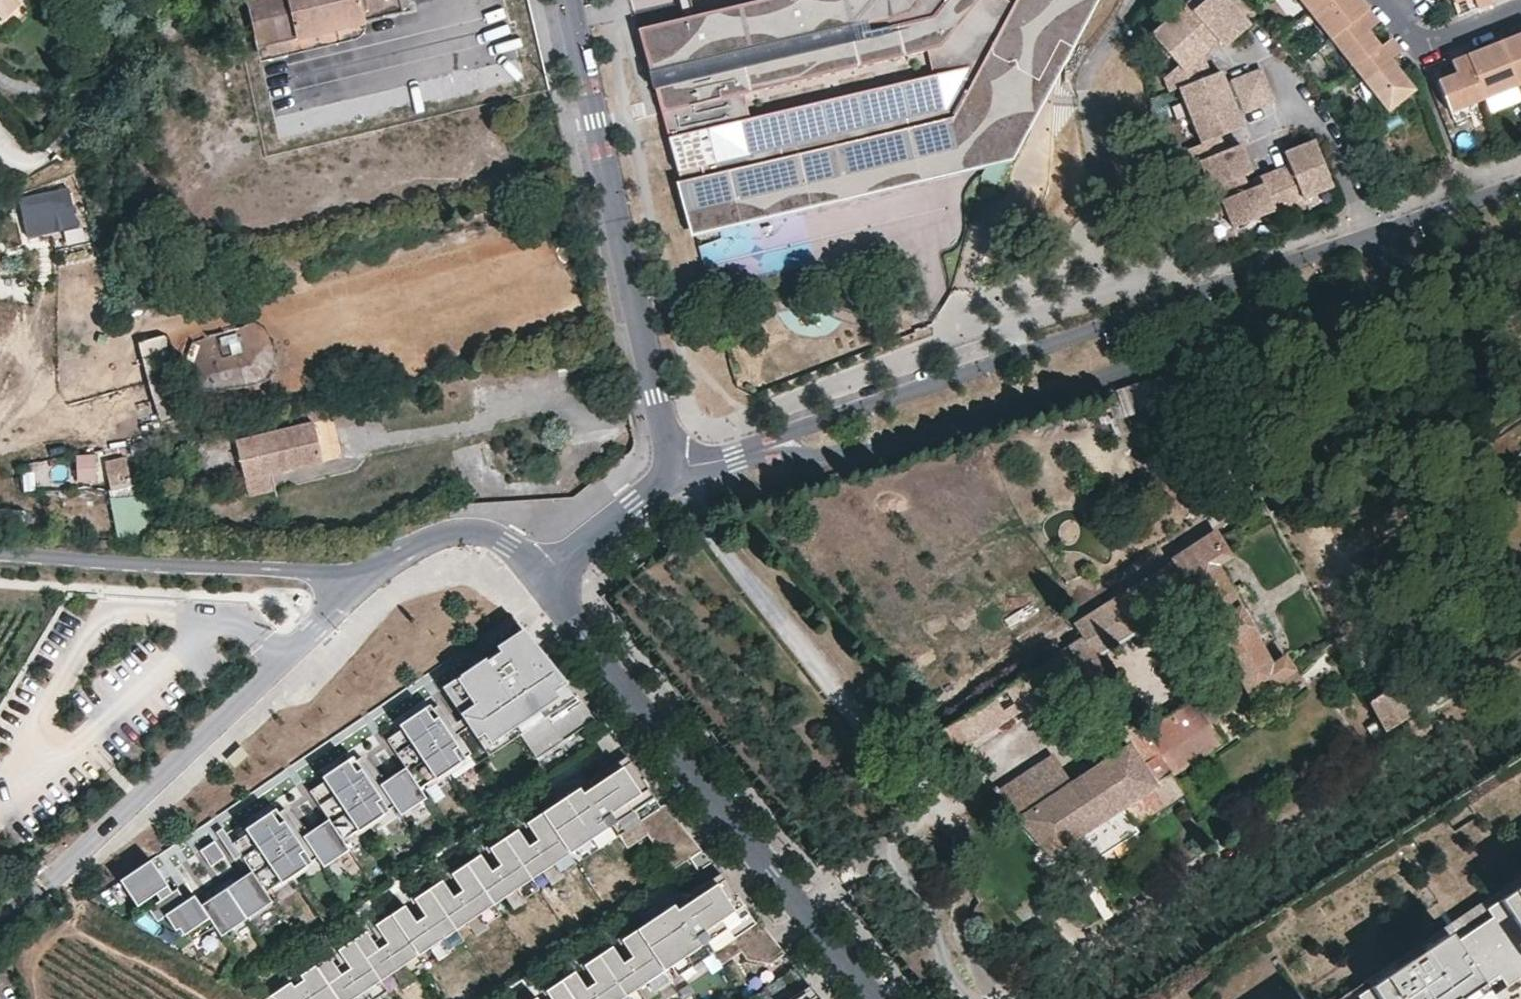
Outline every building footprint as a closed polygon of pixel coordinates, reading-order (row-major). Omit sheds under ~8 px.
[(2,21),(17,4),(14,0),(0,0),(0,18),(2,21)] [(362,26),(400,17),(396,0),(251,0),(243,2),(256,52),(362,26)] [(686,233),(944,171),(943,166),(951,164),(945,139),(970,133),(970,134),(996,148),(990,160),(986,167),(981,177),(996,184),(1008,161),(1027,127),(1022,108),(1001,97),(992,92),(1007,63),(1014,61),(1016,69),(1039,81),(1060,41),(1070,46),(1095,0),(1014,0),(1011,5),(1003,0),(943,0),(942,1),(891,13),(888,0),(756,0),(637,29),(686,233)] [(942,1),(943,0),(888,0),(891,13),(942,1)] [(1070,46),(1060,41),(1039,81),(1016,69),(1014,61),(1007,63),(992,92),(1001,97),(1022,108),(1027,127),(1008,161),(1013,160),(1058,77),(1068,58),(1099,0),(1095,0),(1070,46)] [(1201,0),(1191,9),(1185,2),(1174,13),(1197,39),(1208,30),(1217,40),(1223,47),(1247,25),(1225,0),(1201,0)] [(1201,0),(1200,0),(1188,0),(1185,2),(1191,9),(1201,0)] [(1322,0),(1296,0),(1306,12),(1322,0)] [(1330,41),(1357,19),(1346,5),(1352,0),(1322,0),(1306,12),(1330,41)] [(1368,11),(1359,0),(1352,0),(1346,5),(1357,19),(1368,11)] [(1479,8),(1494,2),(1493,0),(1476,0),(1479,8)] [(1330,41),(1352,70),(1380,47),(1368,33),(1378,24),(1368,11),(1357,19),(1330,41)] [(1200,55),(1206,50),(1197,39),(1174,13),(1150,34),(1177,64),(1162,77),(1168,91),(1175,88),(1195,80),(1189,64),(1200,55)] [(364,28),(362,26),(256,52),(259,64),(361,39),(363,38),(364,36),(364,34),(365,32),(364,30),(364,28)] [(1206,50),(1217,40),(1208,30),(1197,39),(1206,50)] [(1506,53),(1520,47),(1520,36),(1520,34),(1501,42),(1506,53)] [(1416,92),(1391,61),(1401,52),(1391,39),(1380,47),(1352,70),(1387,115),(1416,92)] [(1487,61),(1506,53),(1501,42),(1482,49),(1487,61)] [(1518,84),(1520,82),(1520,47),(1506,53),(1518,84)] [(438,58),(446,95),(488,85),(480,48),(438,58)] [(1482,49),(1468,55),(1484,97),(1518,84),(1506,53),(1487,61),(1482,49)] [(1208,74),(1200,55),(1189,64),(1195,80),(1208,74)] [(1484,97),(1468,55),(1452,61),(1457,72),(1438,80),(1450,111),(1484,97)] [(1265,84),(1259,68),(1230,80),(1236,96),(1265,84)] [(1223,83),(1218,71),(1217,71),(1208,74),(1195,80),(1175,88),(1186,116),(1229,99),(1223,83)] [(1236,96),(1230,80),(1223,83),(1229,99),(1236,96)] [(1271,100),(1265,84),(1236,96),(1243,112),(1271,100)] [(1243,112),(1236,96),(1229,99),(1236,115),(1243,112)] [(1236,115),(1229,99),(1186,116),(1197,144),(1213,137),(1217,136),(1233,129),(1239,127),(1240,127),(1236,115)] [(326,123),(349,117),(345,100),(321,106),(326,123)] [(276,117),(280,136),(309,128),(304,110),(276,117)] [(943,166),(944,171),(686,233),(687,238),(986,167),(990,160),(996,148),(970,134),(970,133),(945,139),(951,164),(943,166)] [(1250,171),(1239,144),(1223,150),(1217,136),(1213,137),(1197,144),(1179,151),(1185,166),(1191,163),(1197,179),(1202,191),(1209,188),(1241,175),(1250,171)] [(1331,186),(1313,140),(1282,152),(1287,164),(1290,171),(1276,177),(1289,209),(1304,203),(1302,197),(1314,193),(1331,186)] [(1197,179),(1191,163),(1185,166),(1191,181),(1197,179)] [(1290,171),(1287,164),(1273,170),(1276,177),(1290,171)] [(1246,189),(1276,177),(1273,170),(1244,182),(1246,189)] [(1276,177),(1246,189),(1244,182),(1241,175),(1209,188),(1214,202),(1220,199),(1225,212),(1231,229),(1272,212),(1273,215),(1289,209),(1276,177)] [(36,192),(7,197),(9,212),(39,207),(36,192)] [(1314,193),(1302,197),(1304,203),(1316,198),(1314,193)] [(1225,212),(1220,199),(1214,202),(1219,214),(1225,212)] [(87,228),(37,238),(41,258),(91,248),(87,228)] [(32,232),(4,231),(4,248),(31,248),(32,232)] [(262,319),(187,337),(198,381),(273,363),(262,319)] [(183,415),(163,334),(137,341),(158,421),(183,415)] [(1149,377),(1115,388),(1123,411),(1157,399),(1149,377)] [(317,423),(241,439),(253,496),(298,486),(294,470),(326,463),(317,423)] [(74,451),(76,481),(99,480),(97,450),(74,451)] [(145,477),(130,481),(124,456),(102,461),(108,487),(95,490),(106,533),(156,520),(145,477)] [(1162,757),(1279,681),(1289,696),(1306,686),(1291,660),(1278,669),(1270,656),(1283,647),(1268,619),(1260,624),(1251,608),(1258,603),(1247,583),(1235,589),(1218,562),(1230,555),(1219,536),(1077,626),(1085,639),(941,732),(959,752),(1083,673),(1097,695),(1115,684),(1097,657),(1191,597),(1237,677),(1144,729),(1134,713),(1116,725),(1124,737),(1110,745),(1116,754),(1018,819),(1052,855),(1141,797),(1153,815),(1186,794),(1162,757)] [(595,718),(576,695),(567,700),(556,685),(562,681),(523,632),(498,649),(500,652),(486,661),(487,663),(445,692),(463,717),(468,725),(469,726),(480,742),(512,720),(520,733),(537,757),(595,718)] [(442,686),(445,692),(487,663),(486,661),(483,658),(442,686)] [(576,695),(562,681),(556,685),(567,700),(576,695)] [(1404,723),(1408,733),(1417,728),(1412,719),(1415,716),(1401,689),(1374,704),(1387,732),(1404,723)] [(458,733),(453,727),(458,723),(457,721),(442,701),(437,704),(432,707),(411,722),(393,734),(387,738),(405,767),(419,788),(426,783),(445,770),(465,756),(471,752),(458,733)] [(411,722),(432,707),(429,703),(390,731),(393,734),(411,722)] [(1420,714),(1424,723),(1431,718),(1427,710),(1420,714)] [(468,725),(463,717),(457,721),(458,723),(453,727),(458,733),(469,726),(468,725)] [(489,755),(520,733),(512,720),(480,742),(489,755)] [(380,784),(376,779),(382,775),(366,753),(355,760),(328,778),(316,786),(310,790),(329,819),(343,839),(349,835),(360,828),(369,822),(388,809),(395,804),(380,784)] [(542,846),(533,852),(521,835),(518,830),(490,848),(494,854),(505,871),(496,877),(484,860),(481,855),(451,874),(455,880),(467,897),(458,903),(446,886),(442,881),(415,899),(418,905),(430,922),(420,929),(409,911),(405,905),(376,925),(379,931),(391,948),(382,954),(370,937),(366,931),(339,951),(346,961),(351,968),(341,975),(337,967),(330,956),(301,976),(304,980),(294,987),(291,982),(266,998),(354,998),(366,991),(371,998),(376,995),(378,998),(388,991),(381,981),(403,966),(408,973),(411,970),(414,974),(425,966),(418,956),(440,941),(445,948),(449,946),(451,949),(463,940),(456,930),(478,915),(483,922),(487,920),(489,923),(501,916),(493,905),(516,890),(520,897),(524,895),(526,898),(538,890),(531,879),(554,864),(558,872),(562,869),(564,873),(577,864),(570,853),(592,838),(597,846),(601,843),(603,847),(619,835),(628,849),(648,835),(672,871),(702,850),(695,840),(665,804),(661,807),(643,780),(645,779),(627,756),(590,781),(594,787),(605,804),(595,811),(583,794),(580,788),(527,824),(531,829),(542,846)] [(328,778),(355,760),(352,756),(313,783),(316,786),(328,778)] [(448,774),(468,760),(465,756),(445,770),(448,774)] [(419,788),(405,767),(385,780),(380,784),(395,804),(401,814),(426,797),(419,788)] [(445,770),(426,783),(429,787),(448,774),(445,770)] [(385,780),(382,775),(376,779),(380,784),(385,780)] [(605,804),(594,787),(583,794),(595,811),(605,804)] [(318,856),(304,836),(300,830),(305,828),(289,804),(285,808),(253,829),(239,838),(233,842),(252,870),(266,891),(272,887),(292,874),(318,856)] [(275,808),(237,834),(239,838),(253,829),(278,812),(275,808)] [(388,809),(369,822),(371,826),(391,813),(388,809)] [(343,839),(329,819),(308,833),(304,836),(318,856),(324,866),(349,849),(343,839)] [(360,828),(349,835),(352,839),(371,826),(369,822),(360,828)] [(308,833),(305,828),(300,830),(304,836),(308,833)] [(542,846),(531,829),(521,835),(533,852),(542,846)] [(597,846),(592,838),(570,853),(577,864),(603,847),(601,843),(597,846)] [(505,871),(494,854),(484,860),(496,877),(505,871)] [(138,906),(168,886),(151,860),(120,880),(138,906)] [(312,861),(292,874),(295,878),(314,865),(312,861)] [(558,872),(554,864),(531,879),(538,890),(564,873),(562,869),(558,872)] [(221,936),(273,901),(266,891),(252,870),(201,905),(214,926),(221,936)] [(671,966),(685,956),(690,963),(694,960),(696,964),(713,953),(721,965),(741,952),(746,960),(770,964),(785,953),(721,873),(684,898),(688,904),(699,921),(690,927),(678,910),(674,905),(622,940),(637,963),(628,969),(616,952),(613,946),(584,965),(599,988),(590,994),(579,977),(575,971),(546,991),(549,996),(551,998),(627,998),(626,996),(650,980),(654,987),(658,984),(660,988),(670,982),(663,971),(671,966)] [(292,874),(272,887),(275,891),(295,878),(292,874)] [(1420,944),(1425,950),(1455,930),(1520,886),(1520,876),(1451,924),(1420,944)] [(467,897),(455,880),(446,886),(458,903),(467,897)] [(1455,930),(1425,950),(1420,944),(1340,998),(1487,998),(1491,997),(1500,990),(1520,976),(1520,886),(1455,930)] [(201,905),(194,895),(186,901),(177,889),(148,909),(157,921),(169,914),(184,935),(187,933),(192,941),(214,926),(201,905)] [(520,897),(516,890),(493,905),(501,916),(526,898),(524,895),(520,897)] [(699,921),(688,904),(678,910),(690,927),(699,921)] [(430,922),(418,905),(409,911),(420,929),(430,922)] [(483,922),(478,915),(456,930),(463,940),(489,923),(487,920),(483,922)] [(391,948),(379,931),(370,937),(382,954),(391,948)] [(445,948),(440,941),(418,956),(425,966),(451,949),(449,946),(445,948)] [(637,963),(625,945),(616,952),(628,969),(637,963)] [(671,966),(678,976),(692,966),(690,963),(685,956),(671,966)] [(351,968),(346,961),(337,967),(341,975),(351,968)] [(408,973),(403,966),(381,981),(388,991),(414,974),(411,970),(408,973)] [(599,988),(587,971),(579,977),(590,994),(599,988)] [(627,998),(644,998),(660,988),(658,984),(654,987),(650,980),(626,996),(627,998)] [(371,998),(366,991),(356,998),(357,998),(376,998),(378,998),(376,995),(371,998)] [(801,991),(789,998),(808,998),(801,991)]
